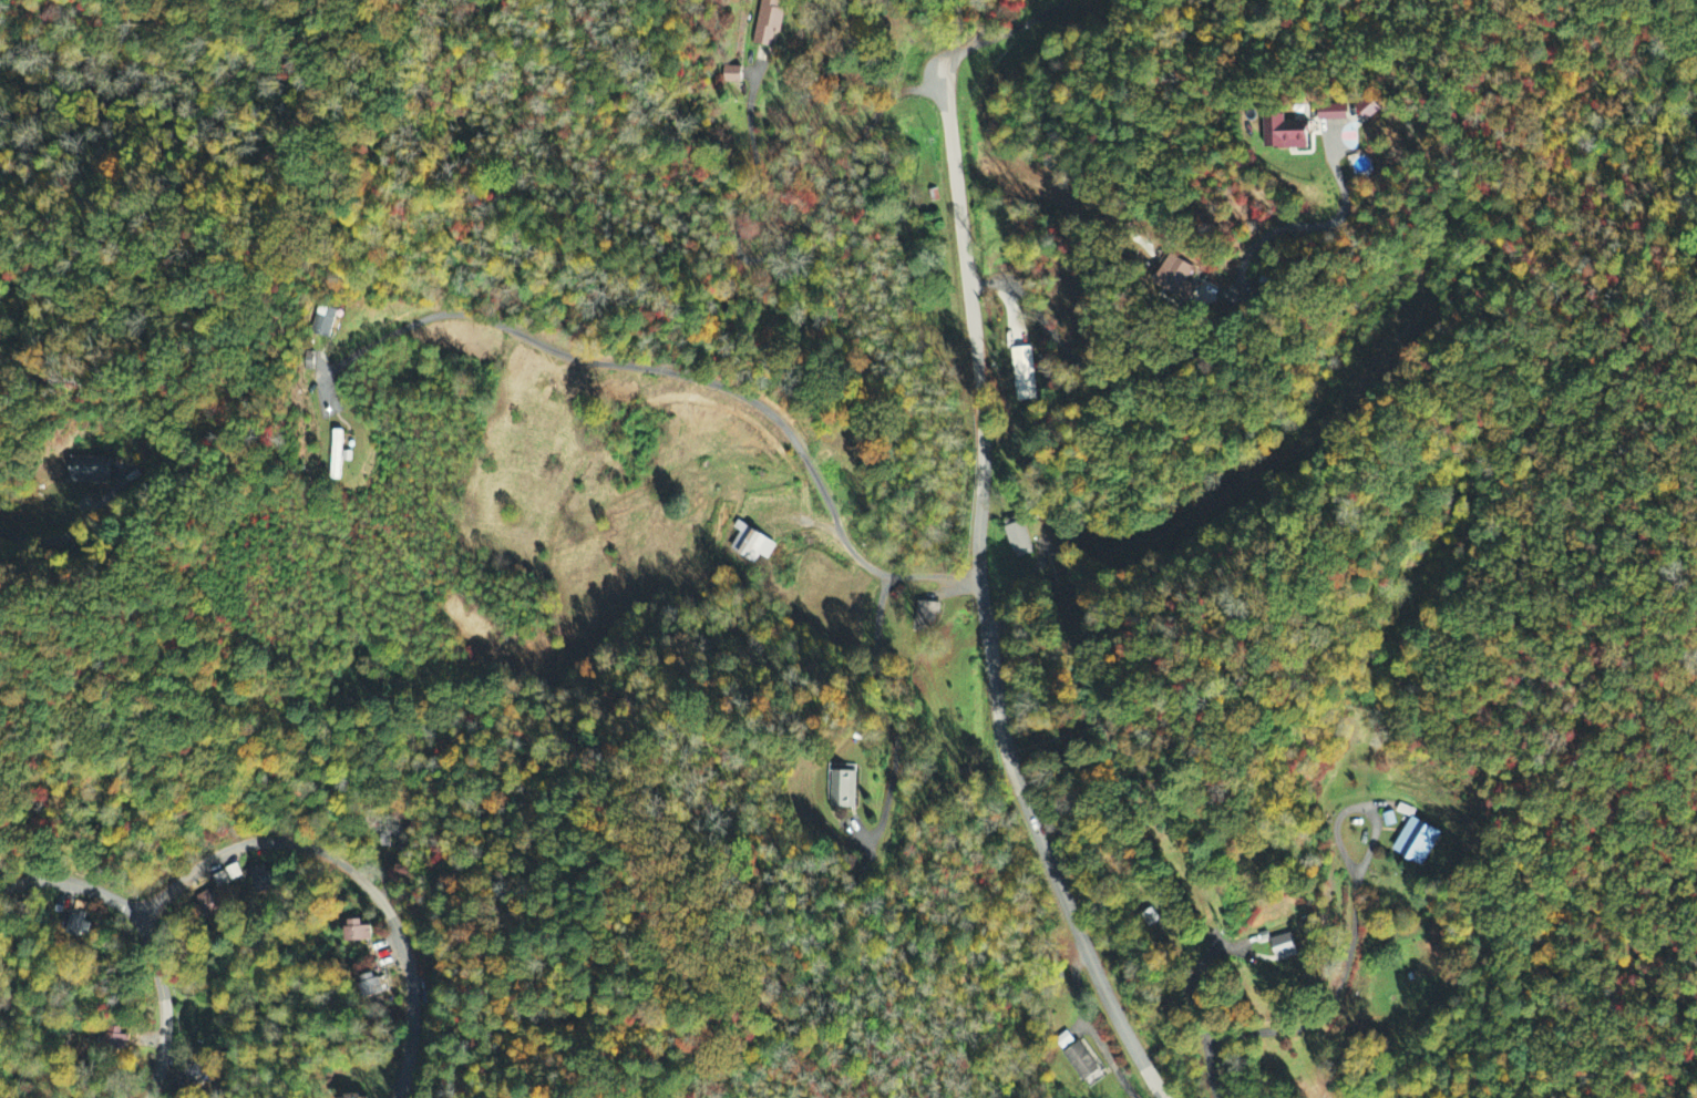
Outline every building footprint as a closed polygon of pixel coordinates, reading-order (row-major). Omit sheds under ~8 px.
[(773,0),(759,0),(754,45),(772,48),(774,35),(780,35),(784,1),(773,0)] [(741,85),(741,69),(723,68),(723,85),(741,85)] [(1354,108),(1367,122),(1379,111),(1366,97),(1354,108)] [(1318,121),(1345,121),(1345,106),(1318,106),(1318,121)] [(1264,116),(1265,150),(1309,149),(1309,122),(1285,123),(1285,115),(1264,116)] [(1152,285),(1179,301),(1196,270),(1170,255),(1152,285)] [(328,340),(336,312),(316,306),(308,334),(328,340)] [(1014,356),(1017,403),(1038,401),(1035,355),(1014,356)] [(330,481),(340,482),(342,432),(332,432),(330,481)] [(70,459),(71,485),(108,484),(107,458),(70,459)] [(1004,522),(1013,560),(1031,556),(1022,518),(1004,522)] [(768,562),(777,545),(736,522),(732,530),(739,534),(729,551),(754,565),(758,557),(768,562)] [(856,810),(857,773),(831,773),(830,809),(856,810)] [(1394,855),(1425,867),(1439,832),(1408,819),(1394,855)] [(255,895),(269,893),(266,868),(252,870),(255,895)] [(197,899),(209,919),(221,912),(209,892),(197,899)] [(82,917),(63,917),(62,935),(81,936),(82,917)] [(371,928),(362,928),(362,921),(347,922),(347,945),(371,944),(371,928)] [(1271,941),(1278,964),(1299,958),(1292,935),(1271,941)] [(388,993),(384,979),(376,981),(374,975),(359,980),(366,1000),(388,993)] [(120,1037),(121,1030),(104,1028),(101,1050),(127,1052),(128,1038),(120,1037)] [(1099,1074),(1082,1043),(1064,1053),(1081,1084),(1099,1074)]
